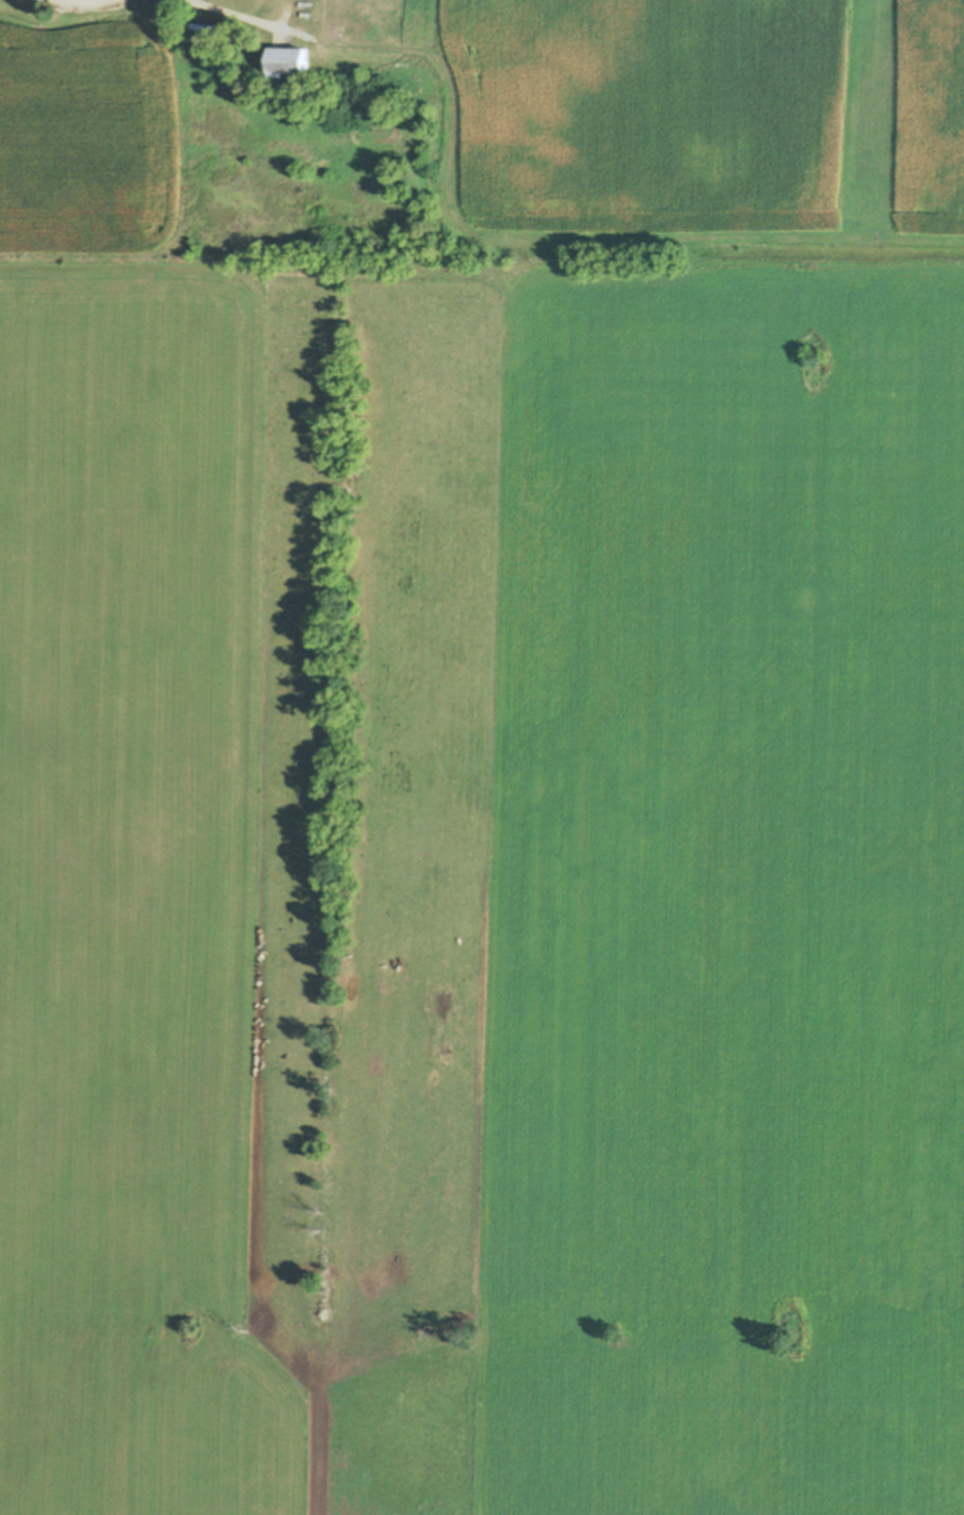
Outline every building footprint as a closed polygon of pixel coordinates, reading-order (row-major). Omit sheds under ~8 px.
[(187,29),(233,33),(233,37),(187,33),(187,29)] [(272,54),(309,55),(308,81),(284,80),(284,84),(272,84),(272,79),(272,54)]
